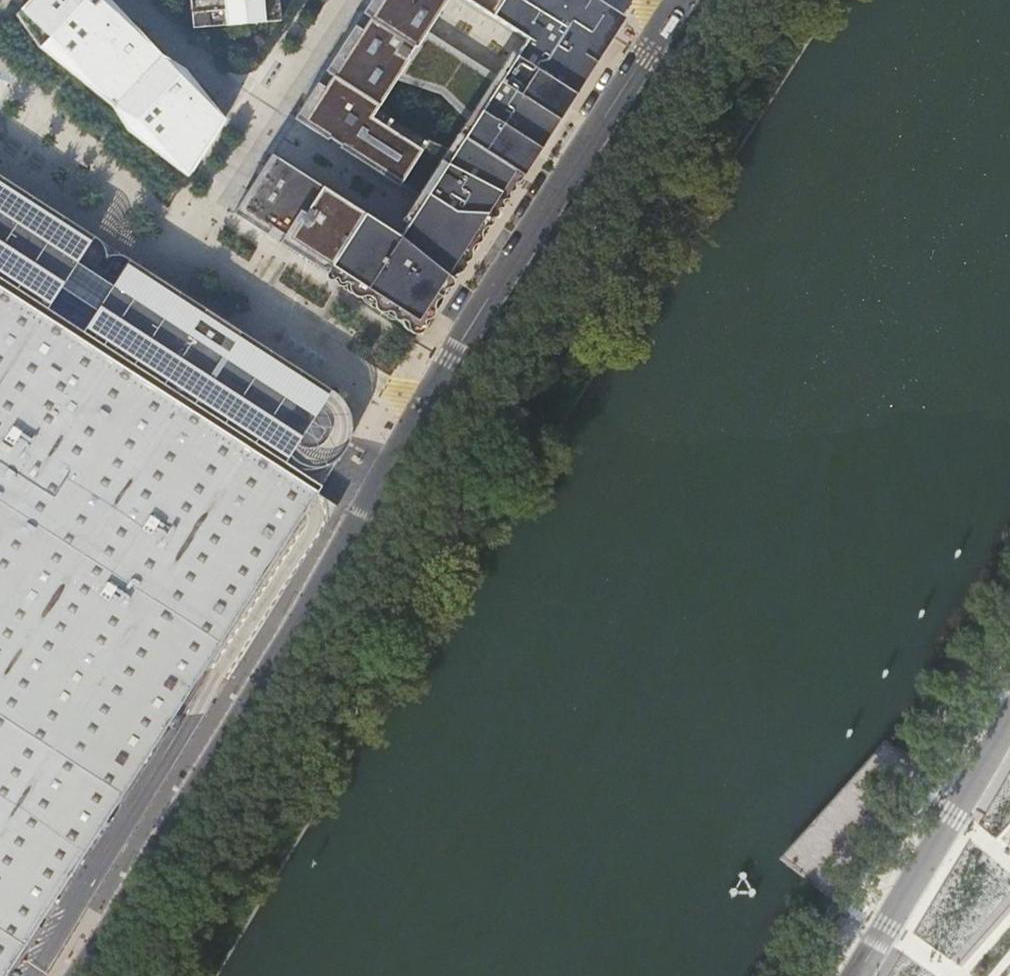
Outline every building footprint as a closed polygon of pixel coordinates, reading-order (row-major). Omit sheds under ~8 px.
[(224,119),(213,96),(111,0),(27,0),(9,19),(182,183),(224,119)] [(283,0),(193,0),(194,11),(227,8),(229,23),(285,19),(283,0)] [(617,11),(600,0),(369,0),(301,107),(425,189),(407,219),(278,141),(232,212),(416,331),(620,15),(617,11)] [(280,472),(294,474),(309,474),(324,468),(338,457),(347,440),(348,422),(343,405),(337,396),(333,391),(0,176),(0,291),(280,472)] [(0,303),(0,975),(8,975),(15,966),(28,946),(42,925),(71,879),(100,834),(130,787),(146,762),(166,731),(194,687),(218,648),(270,566),(295,527),(310,504),(314,498),(219,440),(206,432),(168,408),(131,386),(102,368),(22,316),(8,308),(0,303)]
